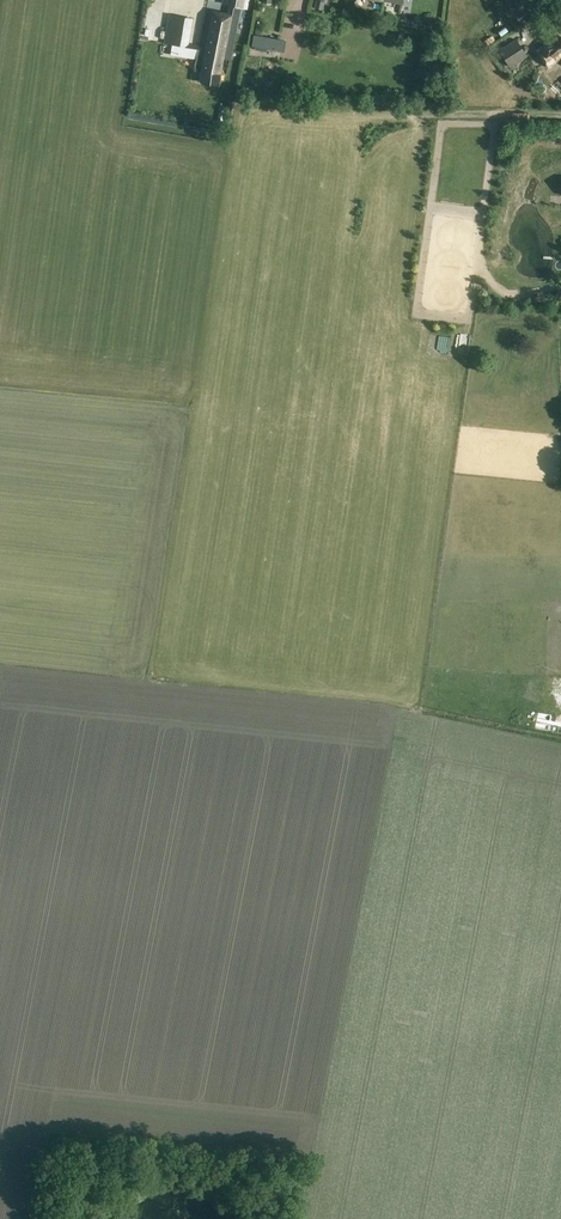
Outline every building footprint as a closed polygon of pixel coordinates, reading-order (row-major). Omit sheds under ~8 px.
[(194,70),(203,71),(201,82),(218,85),(220,74),(224,58),(231,59),(235,41),(241,8),(246,9),(248,0),(228,0),(227,5),(228,5),(227,14),(212,11),(209,10),(201,50),(198,49),(197,56),(194,70)] [(314,8),(323,10),(326,0),(316,0),(314,8)] [(189,47),(194,20),(173,16),(168,43),(189,47)] [(280,51),(282,40),(254,36),(252,47),(280,51)] [(559,36),(547,44),(546,43),(536,49),(547,67),(560,59),(560,58),(560,38),(559,36)] [(510,68),(528,57),(517,39),(499,50),(510,68)]
